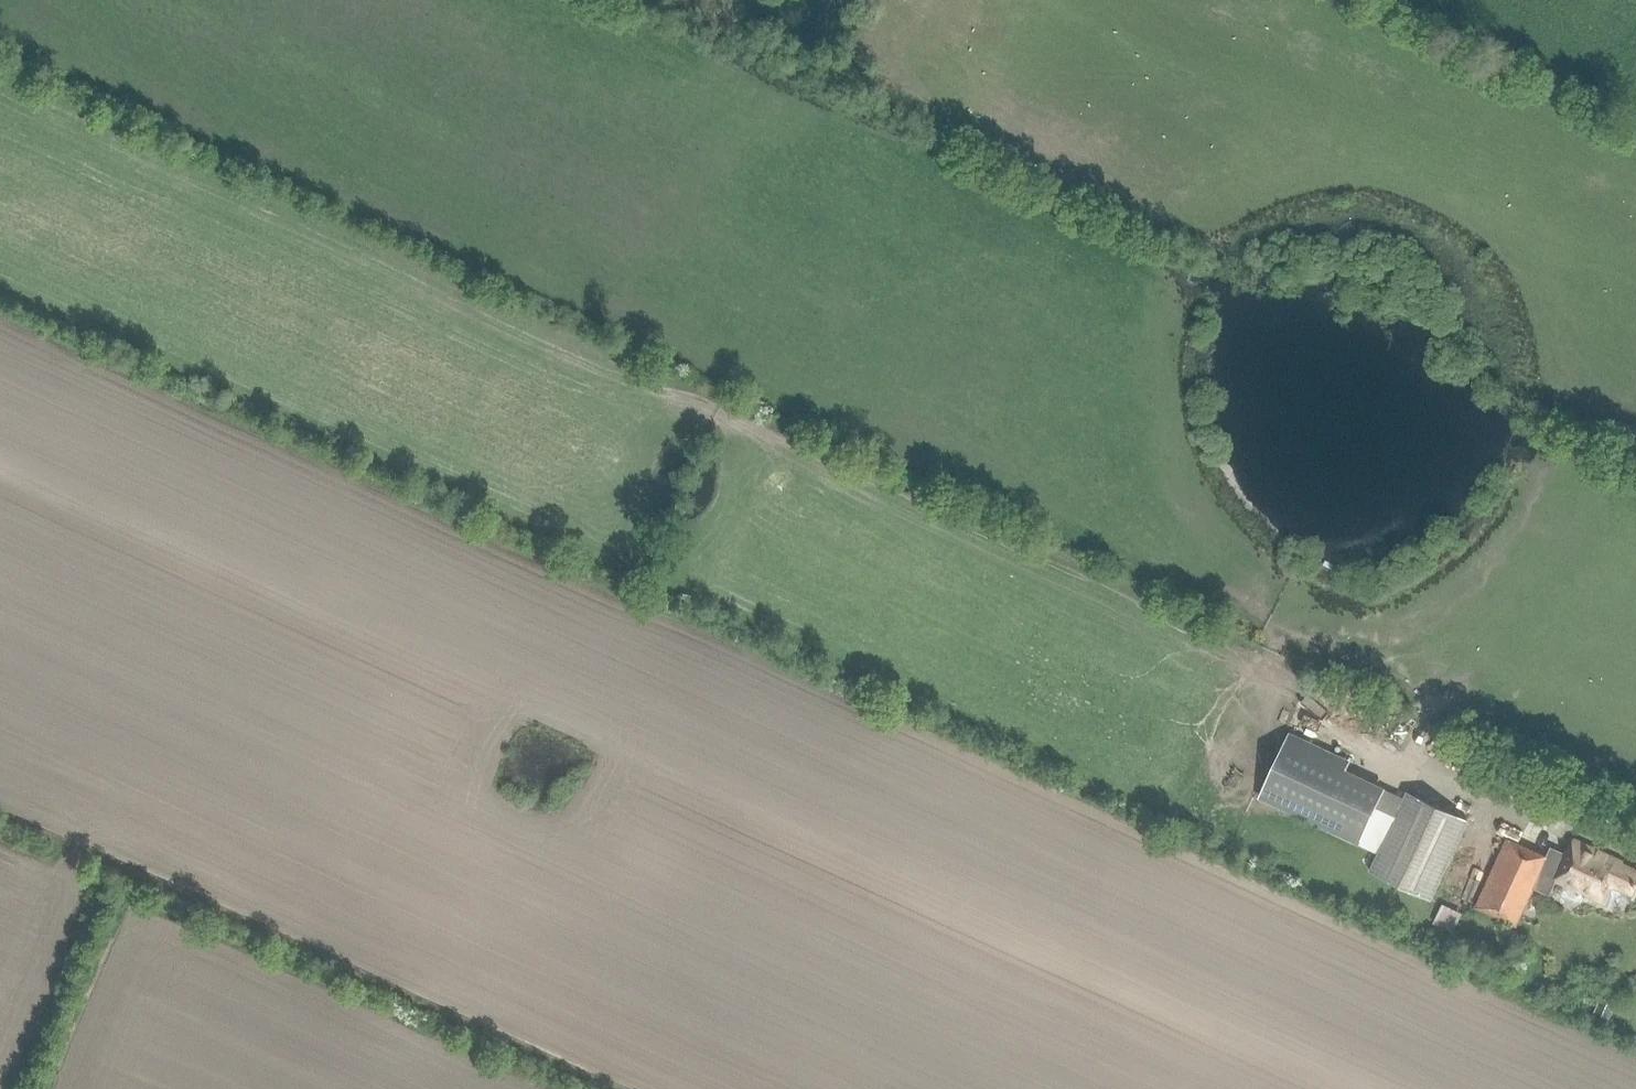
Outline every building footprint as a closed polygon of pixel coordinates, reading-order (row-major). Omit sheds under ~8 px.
[(1340,780),(1349,760),(1288,732),(1279,752),(1340,780)] [(1467,821),(1406,793),(1369,874),(1430,902),(1467,821)] [(1515,926),(1539,874),(1547,857),(1507,839),(1475,907),(1515,926)] [(1573,839),(1555,879),(1603,901),(1611,883),(1631,892),(1635,880),(1635,871),(1620,863),(1621,861),(1573,839)] [(1446,902),(1438,922),(1457,929),(1465,910),(1446,902)]
